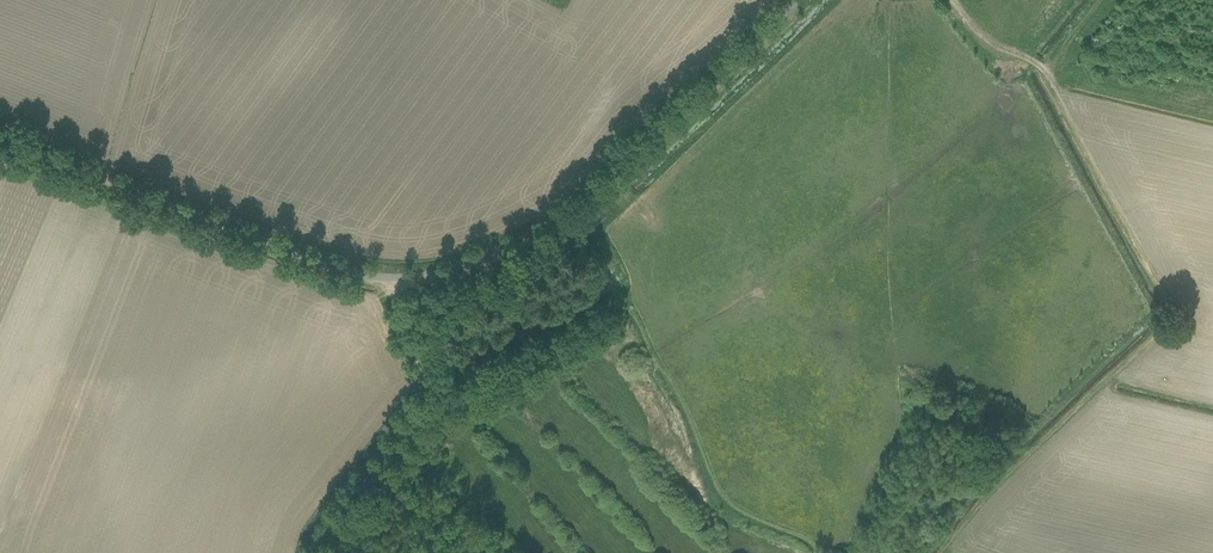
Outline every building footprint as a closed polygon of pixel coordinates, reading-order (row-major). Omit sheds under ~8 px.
[(1156,388),(1158,380),(1145,377),(1143,385),(1156,388)]
